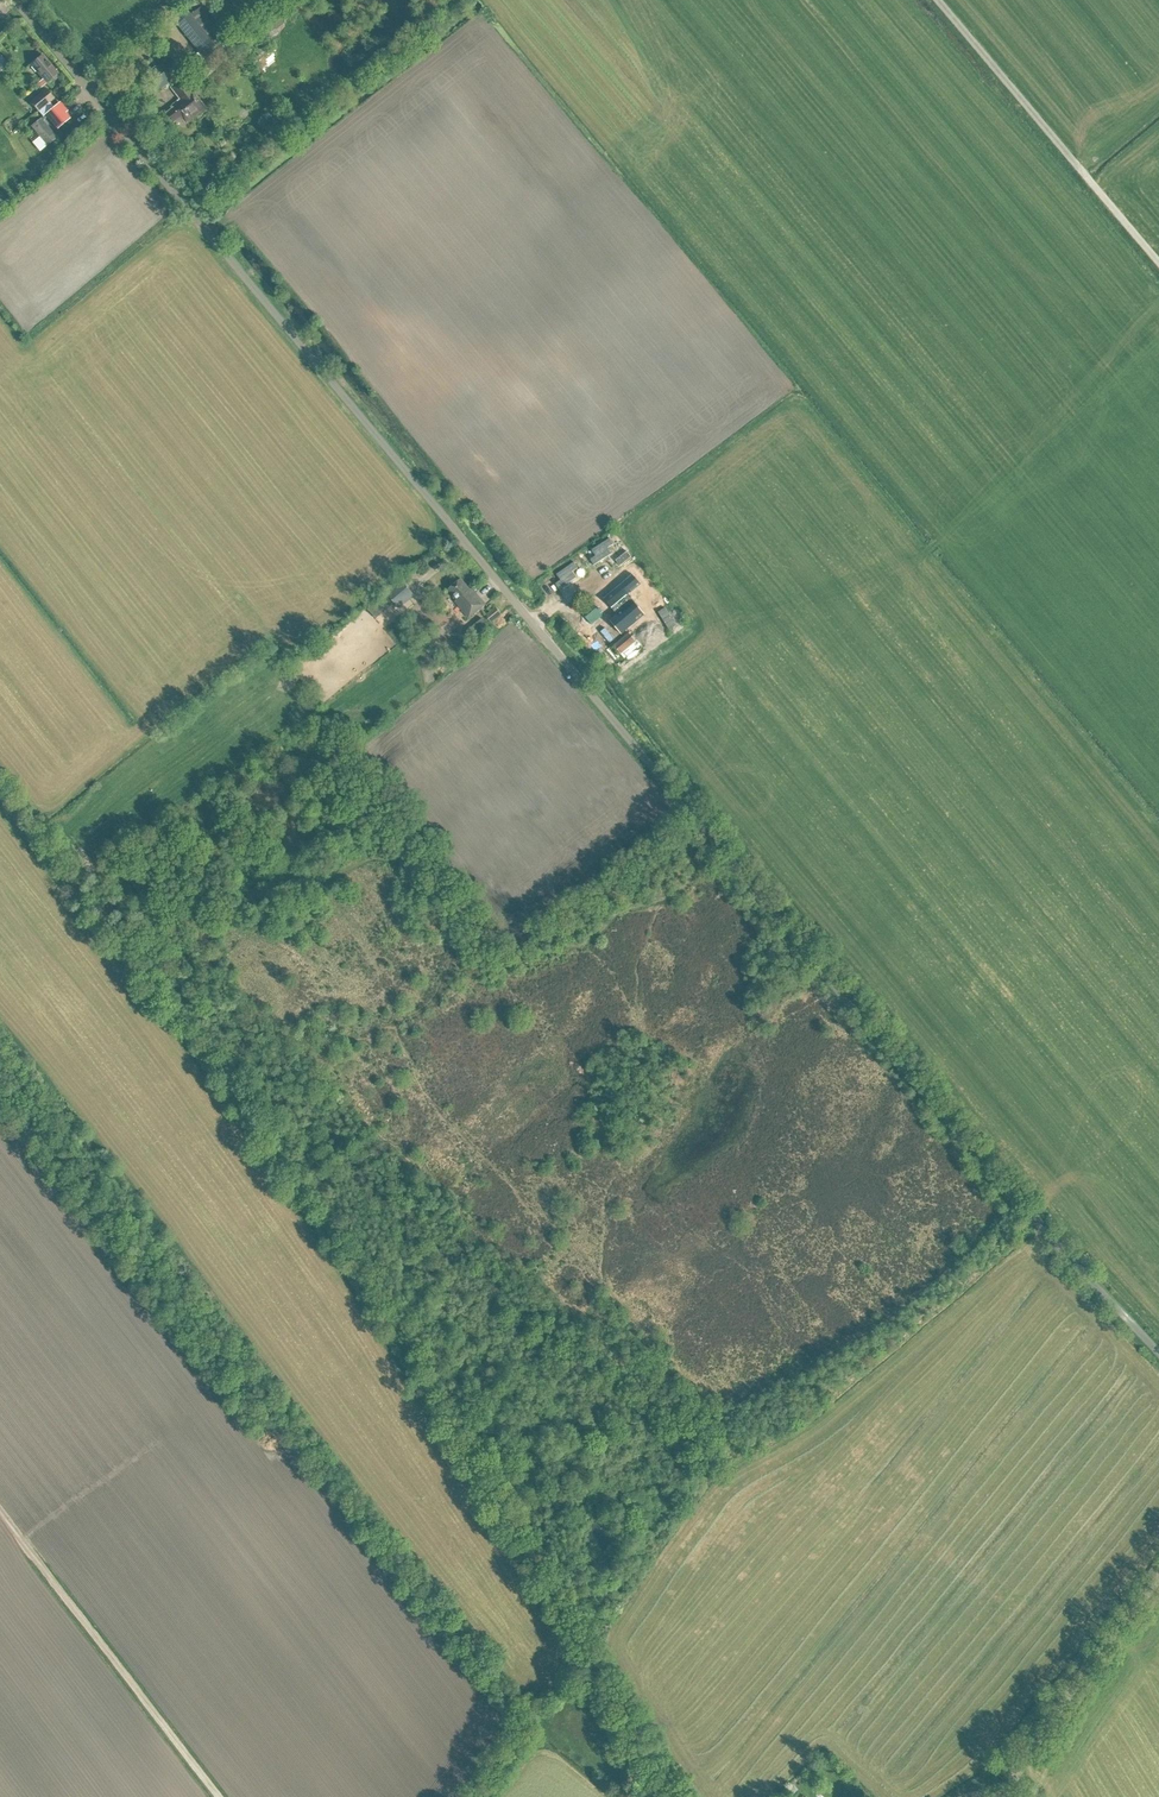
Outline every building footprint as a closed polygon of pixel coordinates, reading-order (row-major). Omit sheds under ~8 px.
[(228,39),(202,6),(192,14),(186,7),(173,17),(200,52),(184,64),(196,77),(211,65),(205,58),(228,39)] [(41,87),(46,83),(58,73),(42,55),(31,65),(43,79),(38,83),(41,87)] [(0,59),(0,71),(1,73),(9,66),(2,57),(0,59)] [(183,72),(171,57),(157,68),(156,67),(148,74),(161,90),(183,72)] [(192,91),(183,80),(172,88),(181,100),(173,106),(175,108),(168,113),(175,122),(176,121),(178,124),(184,119),(186,123),(206,108),(192,91)] [(39,112),(54,100),(45,89),(30,102),(39,112)] [(57,104),(44,115),(56,130),(70,119),(57,104)] [(39,120),(30,128),(45,147),(46,147),(55,139),(39,120)] [(563,597),(588,585),(580,570),(556,582),(563,597)] [(612,608),(613,608),(618,613),(609,620),(610,621),(611,620),(622,633),(621,634),(636,622),(635,622),(633,619),(641,612),(633,601),(634,601),(633,600),(632,601),(628,595),(641,584),(633,574),(604,598),(612,608)] [(455,602),(469,618),(485,604),(472,588),(470,589),(461,579),(448,590),(457,600),(455,602)] [(387,594),(399,609),(415,596),(403,580),(387,594)] [(485,615),(491,623),(501,615),(495,607),(485,615)] [(599,612),(598,610),(587,619),(593,627),(604,618),(601,615),(604,613),(601,610),(599,612)] [(474,622),(478,628),(486,623),(482,617),(474,622)] [(621,654),(636,642),(628,632),(614,645),(621,654)]
